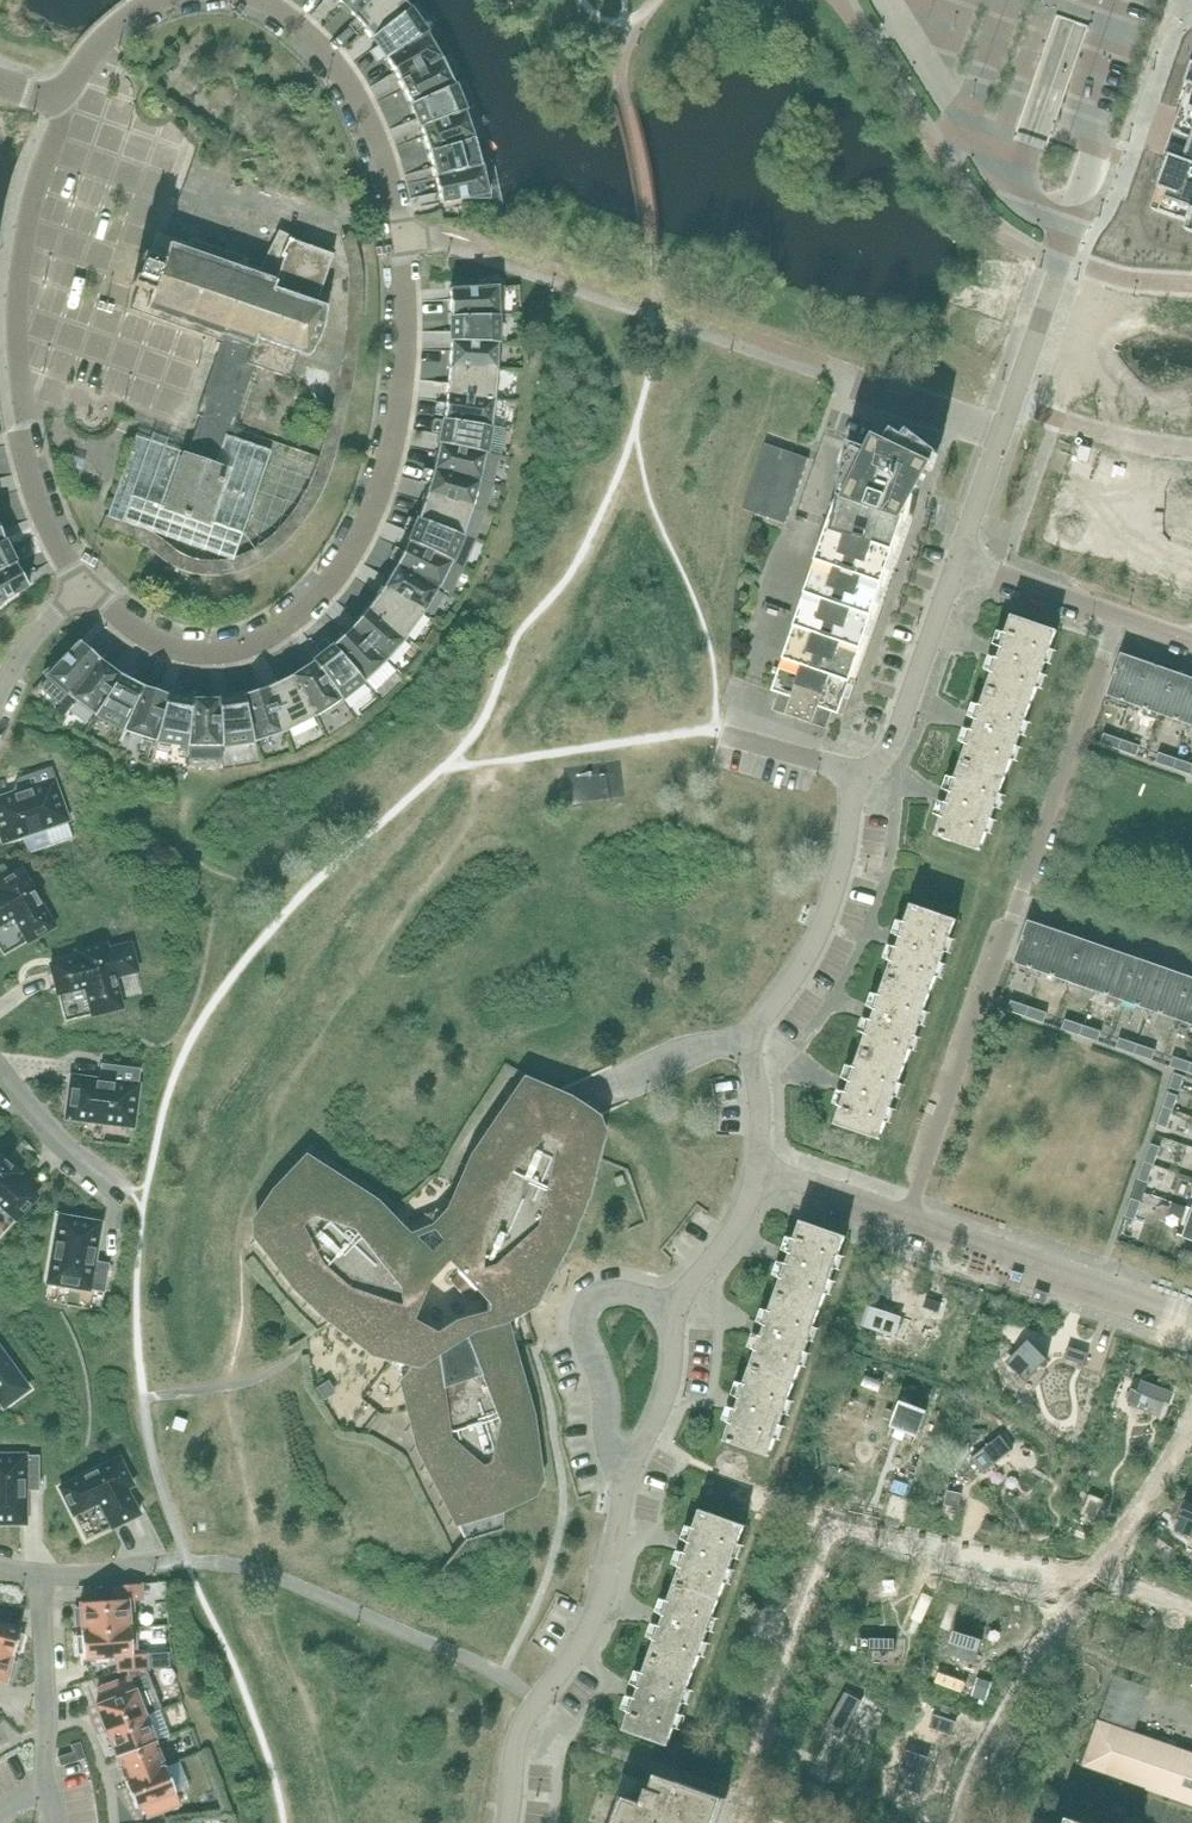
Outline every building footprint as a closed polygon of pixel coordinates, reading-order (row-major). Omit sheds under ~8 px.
[(374,0),(336,0),(355,18),(374,0)] [(355,18),(371,38),(409,8),(402,0),(374,0),(355,18)] [(409,8),(371,38),(386,59),(427,33),(409,8)] [(399,81),(442,59),(427,33),(386,59),(399,81)] [(410,104),(454,85),(442,59),(399,81),(410,104)] [(420,128),(465,111),(454,85),(410,104),(420,128)] [(1190,109),(1185,107),(1184,111),(1176,133),(1168,157),(1172,158),(1160,190),(1170,194),(1165,209),(1163,208),(1161,213),(1190,223),(1187,231),(1191,233),(1191,104),(1190,109)] [(428,153),(474,139),(465,111),(420,128),(428,153)] [(435,177),(482,166),(474,139),(428,153),(435,177)] [(489,186),(486,186),(482,166),(435,177),(440,204),(465,198),(489,199),(489,186)] [(326,274),(333,255),(293,241),(294,239),(293,238),(292,238),(291,237),(290,237),(289,236),(279,231),(260,269),(246,264),(248,259),(190,239),(188,244),(166,237),(157,234),(157,233),(149,256),(148,256),(143,254),(140,262),(143,263),(143,264),(141,271),(138,278),(135,277),(132,285),(138,287),(137,287),(138,287),(132,303),(130,310),(212,339),(214,340),(221,342),(217,355),(216,356),(214,363),(213,366),(196,416),(199,417),(225,426),(232,429),(232,428),(253,367),(258,369),(289,380),(298,355),(309,359),(321,333),(326,308),(315,304),(326,274)] [(498,296),(501,295),(497,282),(475,288),(449,289),(450,316),(499,315),(498,296)] [(450,342),(499,343),(499,315),(450,316),(450,342)] [(497,371),(499,343),(450,342),(449,368),(497,371)] [(495,399),(497,371),(449,368),(447,393),(495,399)] [(491,426),(495,399),(447,393),(443,419),(491,426)] [(486,454),(491,426),(443,419),(439,444),(486,454)] [(216,439),(192,430),(184,452),(135,435),(107,517),(233,560),(272,450),(218,431),(216,439)] [(897,448),(886,443),(877,438),(871,450),(850,443),(849,451),(845,450),(845,466),(846,466),(844,479),(840,478),(840,494),(841,494),(841,497),(773,692),(779,694),(773,711),(814,725),(820,708),(845,717),(857,682),(852,680),(916,496),(914,496),(919,469),(920,468),(919,467),(918,468),(911,465),(910,464),(912,455),(897,448)] [(72,463),(88,465),(91,447),(75,444),(72,463)] [(480,481),(486,454),(439,444),(433,469),(480,481)] [(765,444),(742,509),(758,514),(781,449),(765,444)] [(771,519),(775,510),(778,501),(781,491),(784,482),(788,473),(791,464),(794,454),(781,449),(758,514),(771,519)] [(806,469),(809,459),(794,454),(791,464),(806,469)] [(802,478),(806,469),(791,464),(788,473),(802,478)] [(472,508),(480,481),(433,469),(426,494),(472,508)] [(799,487),(802,478),(788,473),(784,482),(799,487)] [(796,497),(799,487),(784,482),(781,491),(796,497)] [(793,506),(796,497),(781,491),(778,501),(793,506)] [(463,536),(472,508),(426,494),(418,518),(463,536)] [(789,515),(793,506),(778,501),(775,510),(789,515)] [(786,524),(789,515),(775,510),(771,519),(786,524)] [(452,562),(463,536),(418,518),(408,542),(452,562)] [(9,549),(4,540),(0,542),(0,571),(16,563),(9,549)] [(439,588),(452,562),(408,542),(397,565),(439,588)] [(24,577),(16,563),(0,571),(0,605),(7,599),(29,586),(24,577)] [(424,614),(439,588),(397,565),(383,587),(424,614)] [(406,638),(424,614),(383,587),(368,608),(406,638)] [(386,661),(406,638),(368,608),(352,627),(386,661)] [(1057,632),(1013,617),(987,690),(1031,705),(1057,632)] [(364,682),(386,661),(352,627),(333,645),(364,682)] [(67,695),(99,659),(79,641),(62,659),(43,673),(50,684),(53,682),(67,695)] [(341,700),(364,682),(333,645),(313,661),(341,700)] [(1135,706),(1150,664),(1122,654),(1107,697),(1135,706)] [(120,674),(99,659),(67,695),(94,715),(120,674)] [(316,717),(341,700),(313,661),(291,675),(316,717)] [(1162,716),(1177,673),(1150,664),(1135,706),(1162,716)] [(1191,716),(1191,678),(1177,673),(1162,716),(1189,725),(1191,716)] [(143,686),(120,674),(94,715),(124,730),(143,686)] [(286,731),(316,717),(291,675),(268,687),(286,731)] [(155,741),(167,694),(143,686),(124,730),(155,741)] [(254,742),(286,731),(268,687),(244,695),(254,742)] [(1006,778),(1031,705),(987,690),(962,762),(1006,778)] [(188,746),(192,698),(167,694),(155,741),(188,746)] [(222,746),(254,742),(244,695),(218,698),(222,746)] [(222,746),(218,698),(192,698),(188,746),(222,746)] [(1119,750),(1122,740),(1108,735),(1105,745),(1119,750)] [(1119,750),(1133,755),(1136,745),(1122,740),(1119,750)] [(1174,769),(1177,759),(1163,754),(1160,764),(1174,769)] [(1174,769),(1188,774),(1191,764),(1177,759),(1174,769)] [(981,850),(1006,778),(962,762),(937,834),(981,850)] [(67,820),(53,781),(34,787),(0,799),(0,832),(3,842),(22,835),(67,820)] [(3,956),(54,927),(21,869),(17,871),(0,881),(0,951),(3,956)] [(930,994),(955,922),(912,907),(886,979),(930,994)] [(1042,973),(1057,931),(1029,921),(1014,963),(1042,973)] [(1069,982),(1084,940),(1057,931),(1042,973),(1069,982)] [(1096,992),(1111,949),(1084,940),(1069,982),(1096,992)] [(85,988),(87,995),(92,1015),(122,1008),(114,977),(137,971),(130,944),(107,949),(106,943),(78,950),(80,957),(50,965),(57,994),(85,988)] [(1123,1001),(1138,959),(1111,949),(1096,992),(1123,1001)] [(1150,1011),(1165,968),(1138,959),(1123,1001),(1150,1011)] [(1177,1021),(1191,978),(1165,968),(1150,1011),(1177,1021)] [(1191,978),(1177,1021),(1191,1026),(1191,978)] [(905,1067),(930,994),(886,979),(861,1051),(905,1067)] [(1012,1012),(1012,1013),(1026,1017),(1030,1007),(1016,1002),(1015,1003),(1015,1004),(1013,1009),(1012,1012)] [(1044,1012),(1030,1007),(1026,1017),(1040,1022),(1042,1018),(1043,1014),(1044,1012)] [(1066,1031),(1080,1036),(1084,1025),(1070,1021),(1068,1025),(1067,1028),(1067,1029),(1066,1031)] [(1098,1031),(1098,1030),(1084,1025),(1080,1036),(1094,1041),(1095,1040),(1095,1039),(1097,1034),(1098,1031)] [(1120,1049),(1120,1050),(1134,1055),(1138,1044),(1124,1039),(1124,1040),(1123,1041),(1122,1046),(1120,1049)] [(1152,1049),(1138,1044),(1134,1055),(1149,1060),(1149,1059),(1150,1056),(1151,1051),(1152,1049)] [(880,1140),(905,1067),(861,1051),(836,1124),(880,1140)] [(1174,1068),(1174,1069),(1188,1073),(1191,1063),(1178,1058),(1178,1059),(1176,1063),(1175,1065),(1174,1068)] [(110,1065),(101,1064),(99,1081),(82,1079),(71,1078),(70,1088),(66,1118),(81,1120),(133,1126),(140,1069),(110,1065)] [(1185,1077),(1175,1073),(1170,1088),(1180,1092),(1182,1088),(1185,1078),(1185,1077)] [(575,1125),(570,1123),(565,1121),(553,1095),(556,1093),(525,1080),(523,1083),(473,1157),(449,1211),(443,1217),(457,1232),(430,1260),(417,1247),(375,1203),(306,1158),(274,1192),(255,1220),(263,1233),(257,1239),(295,1288),(324,1316),(330,1321),(341,1330),(369,1352),(374,1356),(375,1354),(373,1353),(388,1338),(415,1363),(401,1378),(419,1449),(466,1541),(504,1530),(503,1509),(531,1495),(531,1489),(531,1480),(539,1478),(530,1416),(503,1319),(505,1293),(530,1304),(536,1307),(535,1308),(536,1309),(539,1305),(538,1305),(544,1293),(545,1293),(547,1289),(549,1290),(550,1288),(548,1287),(557,1271),(559,1272),(560,1271),(558,1270),(561,1263),(566,1253),(568,1255),(569,1253),(567,1252),(572,1244),(575,1236),(577,1237),(578,1235),(576,1234),(583,1217),(585,1218),(586,1217),(583,1216),(591,1198),(596,1179),(598,1180),(598,1178),(596,1178),(601,1160),(601,1159),(602,1154),(607,1137),(594,1132),(595,1117),(594,1116),(575,1125)] [(1170,1097),(1167,1096),(1163,1107),(1174,1110),(1177,1100),(1170,1097)] [(1168,1124),(1169,1124),(1174,1110),(1163,1107),(1158,1121),(1159,1121),(1161,1122),(1163,1122),(1165,1123),(1168,1124)] [(1152,1148),(1149,1148),(1144,1162),(1154,1165),(1159,1151),(1154,1149),(1152,1148)] [(0,1157),(0,1238),(36,1198),(14,1179),(19,1174),(0,1157)] [(1149,1179),(1150,1179),(1154,1165),(1144,1162),(1139,1176),(1141,1176),(1142,1177),(1149,1179)] [(1133,1203),(1130,1202),(1125,1217),(1135,1220),(1140,1206),(1139,1205),(1133,1203)] [(1183,1238),(1191,1241),(1191,1213),(1183,1238)] [(100,1224),(59,1217),(45,1301),(101,1311),(109,1264),(93,1261),(100,1224)] [(845,1237),(832,1232),(802,1222),(776,1295),(820,1311),(845,1237)] [(795,1383),(820,1311),(776,1295),(751,1368),(795,1383)] [(900,1315),(868,1305),(861,1325),(893,1336),(900,1315)] [(1029,1340),(1010,1359),(1029,1378),(1048,1359),(1029,1340)] [(1069,1347),(1065,1359),(1084,1366),(1089,1353),(1069,1347)] [(28,1388),(0,1350),(0,1409),(28,1388)] [(770,1455),(795,1383),(751,1368),(726,1440),(770,1455)] [(866,1376),(862,1386),(879,1392),(883,1382),(866,1376)] [(1132,1389),(1127,1402),(1150,1411),(1152,1411),(1153,1412),(1155,1412),(1156,1411),(1157,1411),(1159,1410),(1160,1410),(1161,1409),(1162,1408),(1163,1406),(1164,1402),(1169,1404),(1172,1395),(1146,1385),(1143,1393),(1132,1389)] [(892,1426),(917,1436),(927,1410),(902,1401),(892,1426)] [(175,1417),(171,1428),(183,1432),(187,1421),(175,1417)] [(1000,1435),(971,1459),(983,1474),(1013,1451),(1000,1435)] [(25,1523),(25,1493),(25,1491),(25,1456),(0,1456),(0,1523),(25,1523)] [(133,1485),(119,1458),(60,1488),(73,1515),(99,1502),(112,1528),(139,1514),(125,1487),(130,1484),(132,1486),(133,1485)] [(948,1491),(945,1505),(959,1508),(960,1500),(956,1493),(948,1491)] [(1091,1496),(1084,1514),(1095,1518),(1102,1501),(1091,1496)] [(1182,1533),(1191,1537),(1191,1505),(1182,1533)] [(719,1600),(744,1527),(701,1511),(675,1585),(719,1600)] [(898,1583),(879,1584),(879,1599),(899,1598),(898,1583)] [(112,1586),(113,1601),(79,1603),(81,1632),(135,1628),(133,1601),(143,1600),(142,1584),(112,1586)] [(694,1672),(719,1600),(675,1585),(650,1657),(694,1672)] [(13,1656),(14,1651),(19,1653),(24,1635),(19,1633),(20,1628),(0,1623),(0,1652),(13,1656)] [(118,1672),(148,1670),(147,1654),(137,1655),(135,1628),(81,1632),(81,1636),(76,1636),(77,1655),(83,1654),(83,1660),(117,1657),(118,1672)] [(845,1630),(843,1652),(889,1656),(890,1635),(845,1630)] [(982,1640),(954,1631),(947,1653),(975,1662),(982,1640)] [(6,1683),(13,1656),(0,1652),(0,1681),(6,1683)] [(668,1745),(694,1672),(650,1657),(625,1730),(668,1745)] [(974,1685),(952,1674),(947,1686),(968,1696),(974,1685)] [(95,1705),(106,1732),(146,1716),(136,1690),(135,1690),(130,1676),(97,1689),(102,1702),(95,1705)] [(1148,1688),(1115,1676),(1083,1767),(1191,1805),(1191,1753),(1133,1733),(1148,1688)] [(846,1690),(826,1723),(844,1734),(863,1701),(846,1690)] [(106,1732),(115,1757),(156,1741),(146,1716),(106,1732)] [(937,1721),(934,1729),(942,1732),(942,1733),(952,1736),(956,1722),(938,1716),(937,1721)] [(115,1757),(125,1782),(166,1767),(156,1741),(115,1757)] [(75,1762),(78,1761),(85,1759),(80,1742),(70,1745),(73,1752),(75,1762)] [(60,1766),(70,1763),(75,1762),(73,1752),(57,1757),(60,1766)] [(902,1770),(899,1780),(907,1784),(906,1789),(919,1794),(925,1777),(920,1775),(926,1758),(907,1752),(901,1769),(902,1770)] [(166,1767),(125,1782),(135,1809),(142,1806),(147,1818),(180,1805),(175,1793),(176,1793),(166,1767)] [(651,1783),(623,1774),(615,1797),(624,1801),(616,1822),(716,1822),(724,1798),(657,1775),(653,1784),(651,1783)]
